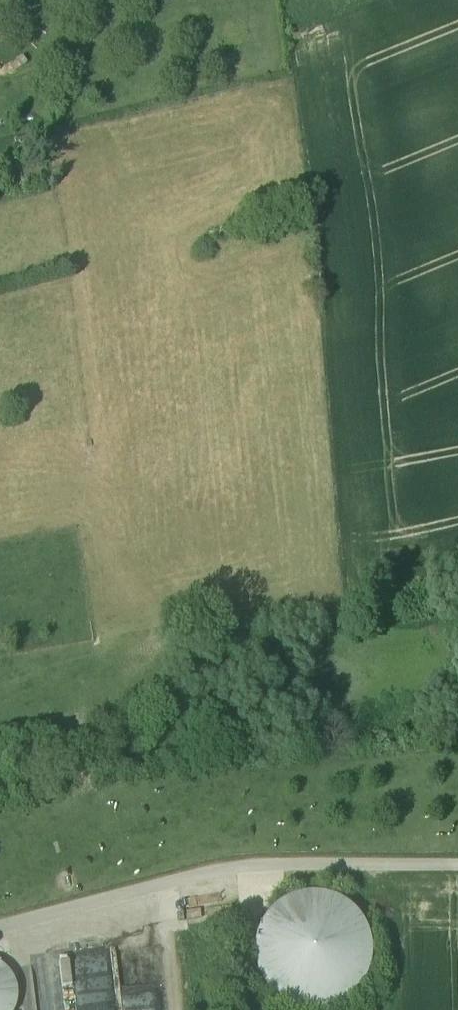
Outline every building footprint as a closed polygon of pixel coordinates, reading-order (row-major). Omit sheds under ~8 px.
[(376,951),(360,908),(332,896),(313,894),(273,909),(263,931),(261,953),(278,997),(306,1009),(311,1009),(325,1009),(362,996),(375,966),(376,951)] [(17,995),(14,981),(6,970),(0,965),(0,1009),(14,1009),(15,1009),(17,995)] [(34,972),(38,1009),(69,1009),(65,968),(34,972)]
